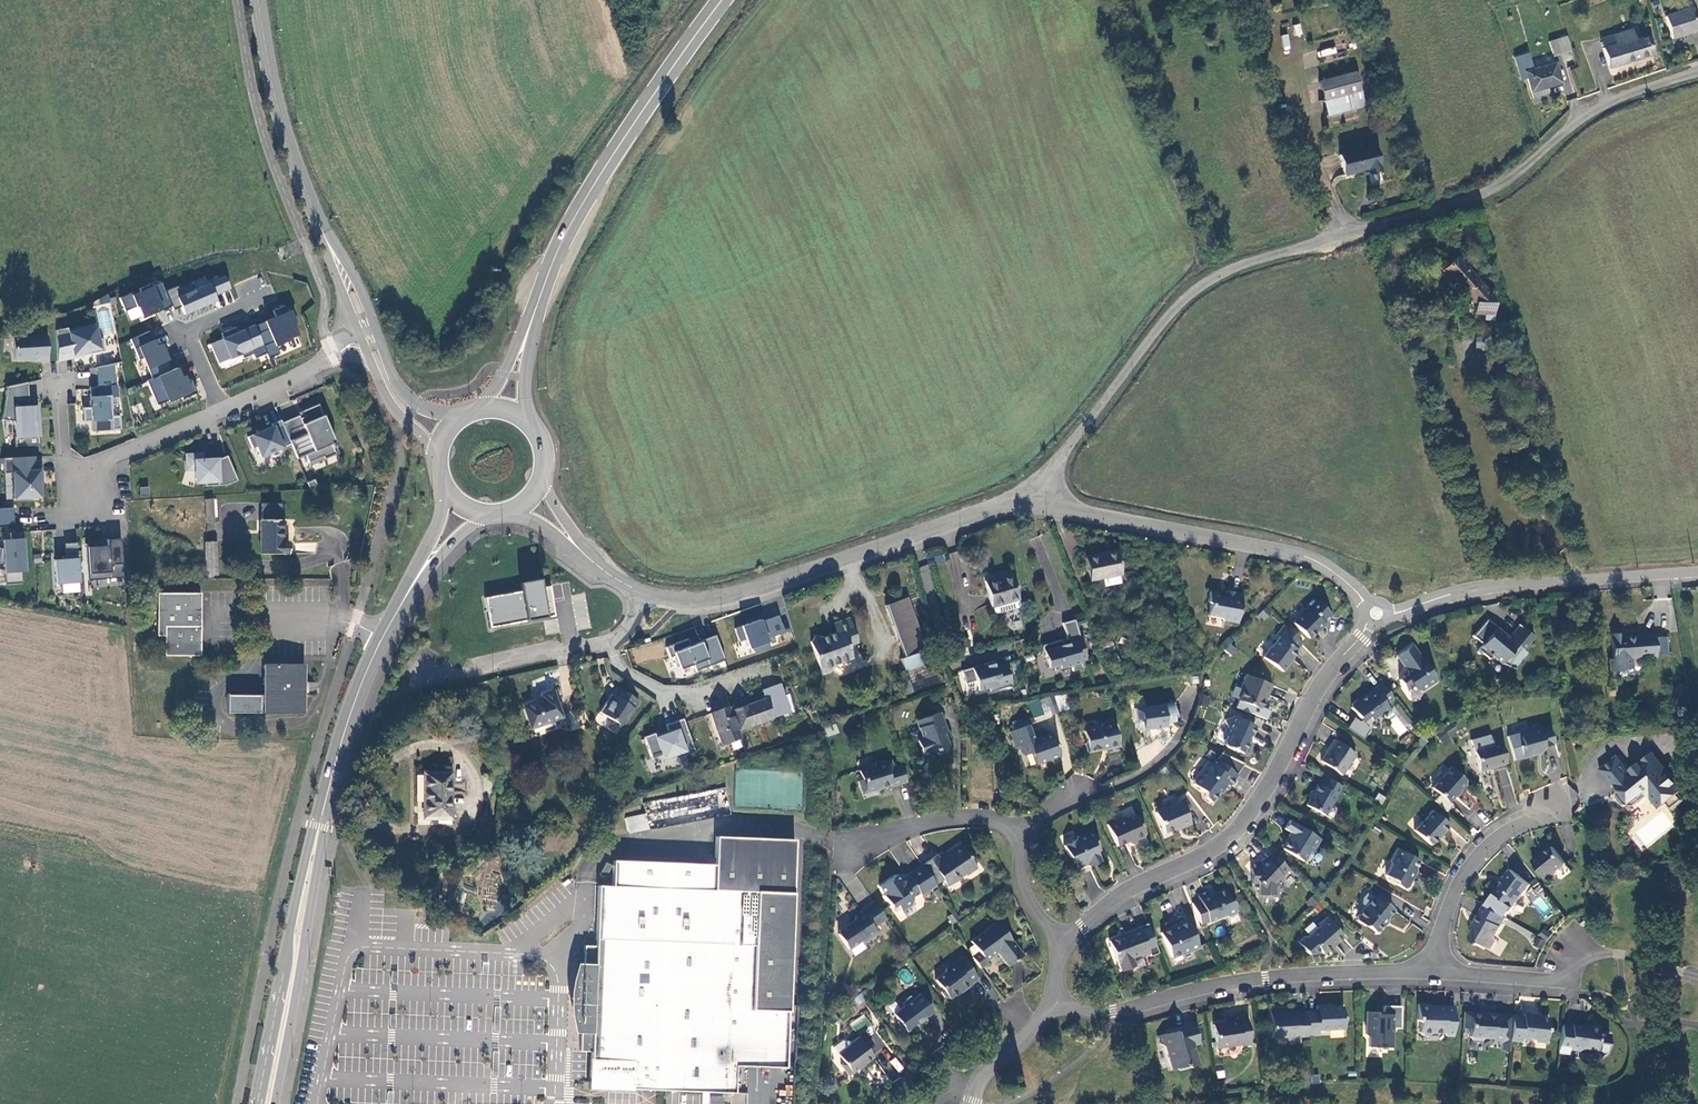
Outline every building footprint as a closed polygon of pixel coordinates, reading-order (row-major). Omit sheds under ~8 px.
[(1677,4),(1678,12),(1692,8),(1690,1),(1677,4)] [(1678,12),(1664,16),(1671,38),(1697,30),(1697,25),(1692,8),(1678,12)] [(1548,16),(1542,17),(1551,55),(1555,54),(1552,39),(1554,38),(1548,16)] [(1295,36),(1302,34),(1300,23),(1293,25),(1295,36)] [(1632,34),(1630,29),(1610,35),(1613,43),(1600,47),(1606,68),(1652,53),(1647,36),(1640,37),(1639,32),(1632,34)] [(1336,47),(1319,50),(1320,57),(1337,53),(1336,47)] [(1521,56),(1512,58),(1518,78),(1525,76),(1529,92),(1545,87),(1559,83),(1553,64),(1529,71),(1526,60),(1522,61),(1521,56)] [(1625,84),(1632,82),(1628,71),(1621,74),(1625,84)] [(1362,105),(1354,72),(1318,81),(1327,115),(1362,105)] [(1605,79),(1609,89),(1625,84),(1621,74),(1605,79)] [(1548,93),(1545,87),(1529,92),(1531,97),(1548,93)] [(1375,145),(1339,153),(1344,174),(1367,170),(1368,173),(1380,171),(1375,145)] [(1459,307),(1469,307),(1468,318),(1478,318),(1478,324),(1487,324),(1488,308),(1484,307),(1484,301),(1485,300),(1471,285),(1472,284),(1451,262),(1436,276),(1457,298),(1457,297),(1460,300),(1459,307)] [(165,291),(171,306),(173,310),(180,307),(184,314),(214,301),(212,296),(229,289),(224,277),(216,280),(214,277),(206,281),(204,277),(192,282),(195,289),(180,296),(176,286),(165,291)] [(171,306),(165,291),(161,283),(151,287),(150,284),(139,289),(140,292),(132,295),(131,293),(120,298),(125,311),(137,306),(143,319),(171,306)] [(106,339),(119,334),(104,296),(90,302),(106,339)] [(286,312),(283,306),(272,311),(274,317),(253,326),(266,356),(268,361),(279,356),(275,345),(296,336),(291,323),(293,322),(288,311),(286,312)] [(253,326),(253,325),(237,332),(235,327),(224,332),(226,334),(221,336),(222,339),(210,344),(219,366),(241,356),(243,361),(253,357),(255,362),(266,356),(253,326)] [(58,329),(59,359),(86,354),(86,351),(90,350),(93,353),(107,350),(105,338),(100,338),(98,326),(72,332),(70,326),(58,329)] [(172,371),(168,361),(162,346),(157,348),(150,332),(131,341),(140,361),(144,359),(153,379),(172,371)] [(38,358),(39,361),(48,361),(47,336),(13,337),(14,359),(38,358)] [(1477,336),(1475,349),(1484,350),(1485,337),(1477,336)] [(1488,369),(1506,369),(1506,360),(1487,360),(1488,369)] [(118,364),(101,367),(102,386),(94,386),(95,407),(87,407),(87,421),(96,421),(96,431),(125,429),(124,415),(116,416),(115,407),(117,405),(122,405),(121,385),(119,385),(118,364)] [(177,369),(172,371),(153,379),(147,382),(157,406),(169,402),(169,403),(181,398),(183,401),(197,394),(192,381),(187,383),(184,377),(181,379),(177,369)] [(1489,382),(1504,382),(1504,371),(1496,371),(1489,372),(1489,382)] [(30,407),(29,382),(6,385),(2,420),(15,422),(16,438),(14,438),(14,449),(41,448),(40,436),(39,436),(38,425),(36,425),(36,420),(39,419),(39,418),(38,418),(37,407),(30,407)] [(284,425),(293,446),(299,462),(308,458),(311,466),(325,460),(326,463),(338,458),(335,452),(337,451),(336,447),(337,446),(321,407),(305,414),(307,420),(303,421),(302,418),(284,425)] [(293,446),(284,425),(283,423),(274,427),(275,429),(250,439),(254,451),(259,449),(262,459),(293,446)] [(325,460),(311,466),(312,469),(342,457),(337,446),(336,447),(337,451),(335,452),(338,458),(326,463),(325,460)] [(187,453),(187,468),(196,468),(196,477),(205,477),(205,481),(205,485),(227,485),(238,480),(228,455),(212,461),(212,458),(203,459),(203,453),(187,453)] [(4,458),(4,464),(4,473),(13,473),(14,499),(40,498),(39,483),(42,482),(41,467),(35,467),(34,457),(4,458)] [(317,484),(309,487),(312,494),(320,491),(317,484)] [(140,496),(149,496),(149,486),(140,486),(140,496)] [(216,525),(214,502),(206,502),(208,526),(216,525)] [(260,520),(260,554),(288,554),(288,543),(283,543),(283,520),(281,520),(281,503),(261,503),(261,520),(260,520)] [(12,509),(0,509),(0,528),(14,527),(12,509)] [(22,582),(21,571),(25,571),(22,532),(10,533),(10,540),(2,541),(3,548),(0,548),(0,564),(4,564),(6,583),(22,582)] [(124,578),(120,539),(107,540),(107,546),(103,546),(102,543),(85,544),(88,581),(124,578)] [(79,583),(76,543),(64,544),(66,559),(54,560),(56,585),(79,583)] [(203,575),(214,575),(215,544),(203,544),(203,575)] [(1115,552),(1085,559),(1090,581),(1102,579),(1103,587),(1120,583),(1118,575),(1120,575),(1115,552)] [(1018,599),(1011,577),(993,582),(992,580),(984,582),(987,596),(990,605),(991,607),(993,606),(1017,600),(1018,599)] [(545,618),(539,580),(515,584),(517,595),(486,600),(490,628),(545,618)] [(1208,601),(1210,605),(1208,616),(1221,619),(1223,621),(1238,624),(1243,594),(1226,584),(1227,591),(1226,594),(1210,590),(1208,601)] [(167,636),(167,656),(203,656),(203,638),(194,638),(194,636),(194,633),(200,633),(200,626),(203,626),(203,594),(159,594),(159,636),(167,636)] [(926,650),(907,598),(885,605),(904,658),(900,659),(903,669),(930,659),(927,650),(926,650)] [(1332,616),(1314,598),(1306,607),(1306,608),(1300,614),(1300,616),(1293,623),(1309,639),(1332,616)] [(1017,600),(993,606),(993,612),(995,613),(998,614),(1016,608),(1018,607),(1018,606),(1017,600)] [(1263,621),(1272,613),(1266,607),(1257,615),(1263,621)] [(759,620),(735,628),(739,641),(745,639),(748,648),(752,647),(754,653),(769,647),(766,638),(783,632),(777,616),(760,622),(759,620)] [(857,642),(848,619),(833,624),(836,632),(821,638),(814,636),(811,642),(810,642),(822,675),(830,672),(831,666),(852,658),(847,646),(857,642)] [(1488,619),(1486,621),(1474,636),(1482,644),(1477,651),(1478,654),(1482,654),(1489,659),(1491,656),(1494,660),(1502,664),(1506,666),(1510,668),(1513,670),(1515,670),(1515,667),(1526,653),(1523,650),(1534,637),(1519,625),(1506,640),(1500,635),(1503,631),(1488,619)] [(1086,660),(1075,620),(1063,623),(1067,639),(1069,644),(1063,645),(1061,640),(1042,646),(1042,647),(1042,648),(1042,649),(1041,653),(1042,654),(1042,655),(1042,656),(1045,655),(1049,668),(1060,665),(1061,669),(1071,665),(1073,671),(1083,669),(1081,661),(1086,660)] [(203,626),(200,626),(200,633),(194,633),(194,636),(194,638),(203,638),(203,626)] [(1302,644),(1284,626),(1276,636),(1279,638),(1271,648),(1270,648),(1262,657),(1282,672),(1289,664),(1287,663),(1302,644)] [(1654,633),(1637,635),(1627,635),(1619,636),(1619,633),(1610,634),(1612,660),(1609,660),(1609,672),(1620,671),(1620,669),(1631,669),(1631,659),(1655,657),(1654,633)] [(697,636),(666,648),(669,657),(674,655),(679,668),(693,663),(695,671),(724,660),(714,635),(699,641),(697,636)] [(1224,639),(1219,649),(1233,656),(1238,646),(1224,639)] [(1436,681),(1412,644),(1396,656),(1406,672),(1405,675),(1398,680),(1406,691),(1412,687),(1414,690),(1421,691),(1436,681)] [(977,666),(961,671),(965,684),(975,681),(978,691),(988,688),(990,692),(1012,685),(1005,663),(995,666),(994,661),(983,664),(984,666),(977,668),(977,666)] [(912,694),(949,682),(942,664),(906,676),(912,694)] [(305,665),(265,665),(265,713),(295,713),(295,709),(305,709),(305,687),(305,665)] [(1271,685),(1246,675),(1241,688),(1243,690),(1238,700),(1259,709),(1265,695),(1267,696),(1271,685)] [(905,696),(912,694),(906,676),(899,678),(905,696)] [(1393,698),(1382,684),(1374,690),(1374,689),(1365,695),(1366,697),(1360,701),(1357,700),(1352,704),(1351,707),(1359,718),(1365,713),(1368,717),(1372,720),(1380,714),(1383,715),(1390,710),(1385,705),(1393,698)] [(789,712),(779,685),(762,690),(765,699),(730,711),(729,707),(710,714),(721,745),(740,738),(737,732),(772,719),(789,712)] [(622,727),(638,701),(619,689),(614,696),(609,703),(606,701),(599,712),(622,727)] [(1058,712),(1069,709),(1066,693),(1055,696),(1058,712)] [(1208,707),(1210,696),(1202,694),(1201,706),(1208,707)] [(525,712),(533,734),(564,723),(554,697),(543,701),(545,705),(525,712)] [(1165,723),(1174,719),(1178,717),(1173,703),(1174,703),(1174,702),(1134,709),(1136,720),(1141,719),(1143,730),(1155,728),(1155,730),(1157,730),(1159,729),(1160,728),(1165,727),(1165,723)] [(1059,712),(1056,704),(1048,707),(1051,715),(1059,712)] [(922,739),(917,740),(922,755),(936,751),(937,755),(950,750),(945,738),(944,738),(942,734),(947,732),(940,712),(925,717),(928,724),(927,725),(918,728),(922,739)] [(1362,722),(1368,717),(1365,713),(1359,718),(1361,721),(1362,722)] [(928,724),(925,717),(916,721),(918,728),(927,725),(928,724)] [(1255,727),(1235,717),(1225,720),(1228,730),(1223,741),(1225,746),(1243,754),(1247,752),(1250,744),(1249,740),(1255,727)] [(1361,721),(1360,722),(1354,718),(1346,728),(1361,739),(1368,730),(1362,722),(1361,721)] [(675,759),(694,752),(682,719),(665,725),(668,733),(656,737),(654,733),(643,737),(651,759),(661,755),(663,758),(674,754),(675,759)] [(1114,721),(1101,724),(1102,727),(1084,731),(1086,740),(1084,744),(1086,752),(1106,747),(1107,750),(1119,747),(1114,721)] [(1451,722),(1437,736),(1443,743),(1457,729),(1451,722)] [(1539,747),(1546,745),(1554,743),(1549,726),(1541,728),(1539,723),(1529,726),(1530,730),(1523,732),(1521,737),(1522,744),(1519,745),(1522,758),(1536,754),(1539,747)] [(825,728),(827,736),(839,732),(836,724),(825,728)] [(1028,725),(1009,732),(1015,748),(1022,746),(1025,755),(1031,753),(1035,765),(1060,756),(1052,734),(1034,741),(1028,725)] [(1421,737),(1413,747),(1418,751),(1427,741),(1421,737)] [(1355,755),(1334,740),(1328,747),(1329,750),(1320,761),(1342,775),(1355,755)] [(1506,763),(1500,741),(1473,749),(1479,771),(1506,763)] [(1548,750),(1546,745),(1539,747),(1536,754),(1548,750)] [(1654,752),(1630,771),(1631,771),(1612,786),(1618,792),(1624,787),(1625,781),(1651,760),(1657,768),(1663,763),(1654,752)] [(1207,762),(1193,781),(1193,784),(1203,792),(1204,798),(1211,802),(1222,787),(1227,790),(1238,776),(1236,775),(1244,764),(1221,753),(1216,760),(1215,759),(1211,765),(1207,762)] [(1631,771),(1630,771),(1618,755),(1599,769),(1612,786),(1631,771)] [(1618,792),(1617,797),(1623,804),(1632,805),(1635,805),(1648,794),(1655,795),(1659,792),(1667,802),(1673,810),(1685,800),(1679,793),(1684,789),(1663,763),(1657,768),(1651,760),(1625,781),(1624,787),(1618,792)] [(891,787),(906,782),(904,775),(901,766),(893,768),(891,761),(885,762),(884,761),(875,764),(873,766),(859,771),(861,781),(858,782),(862,795),(874,791),(875,790),(878,789),(879,790),(891,786),(891,787)] [(1465,780),(1450,767),(1431,788),(1449,803),(1465,784),(1465,780)] [(1509,769),(1499,770),(1505,807),(1515,805),(1509,769)] [(450,772),(423,772),(423,819),(450,819),(450,772)] [(1341,786),(1324,777),(1318,785),(1306,805),(1324,815),(1341,786)] [(720,791),(647,802),(649,819),(722,808),(720,791)] [(454,803),(463,803),(463,792),(454,792),(454,803)] [(1659,809),(1667,802),(1659,792),(1655,795),(1648,794),(1635,805),(1632,805),(1636,810),(1651,799),(1659,809)] [(613,794),(602,798),(608,814),(618,810),(613,794)] [(1373,802),(1382,806),(1386,799),(1377,794),(1373,802)] [(1181,801),(1155,813),(1164,834),(1179,827),(1180,829),(1191,824),(1181,801)] [(1450,826),(1432,810),(1414,830),(1430,845),(1441,834),(1442,834),(1450,826)] [(625,816),(627,832),(649,830),(647,814),(625,816)] [(1124,818),(1107,825),(1116,847),(1132,840),(1136,841),(1143,838),(1144,834),(1136,815),(1126,820),(1124,818)] [(1320,840),(1289,820),(1284,828),(1291,833),(1288,838),(1289,841),(1285,842),(1283,846),(1284,849),(1303,862),(1308,853),(1312,853),(1320,840)] [(1075,841),(1064,846),(1069,857),(1073,860),(1078,870),(1086,866),(1091,867),(1101,861),(1096,849),(1099,848),(1091,831),(1077,837),(1075,841)] [(581,1028),(580,1051),(591,1052),(589,1087),(734,1093),(735,1066),(738,1010),(765,1011),(762,1067),(785,1068),(794,840),(716,837),(715,865),(613,861),(612,886),(598,885),(595,946),(584,945),(583,968),(580,980),(578,992),(577,994),(577,1004),(578,1016),(580,1028),(581,1028)] [(937,855),(922,865),(935,885),(942,880),(945,883),(954,878),(956,880),(966,874),(967,875),(976,869),(975,866),(976,863),(972,857),(969,857),(960,844),(946,854),(945,856),(940,859),(937,855)] [(1566,863),(1553,847),(1542,856),(1541,855),(1533,861),(1549,881),(1556,875),(1557,871),(1566,863)] [(1419,861),(1397,848),(1390,860),(1391,865),(1385,875),(1395,881),(1396,885),(1403,889),(1407,888),(1410,881),(1410,877),(1419,861)] [(1274,883),(1287,868),(1271,853),(1266,859),(1264,858),(1258,864),(1254,864),(1254,869),(1251,869),(1251,883),(1258,883),(1258,895),(1274,895),(1274,883)] [(935,885),(922,865),(907,874),(909,878),(905,881),(900,880),(897,875),(879,886),(885,894),(884,896),(892,908),(897,905),(902,912),(912,905),(913,899),(913,897),(920,893),(922,896),(936,886),(935,885)] [(1487,906),(1507,917),(1531,885),(1511,870),(1504,879),(1506,880),(1487,906)] [(1532,899),(1544,891),(1539,884),(1527,891),(1532,899)] [(1199,900),(1192,903),(1201,926),(1225,915),(1228,916),(1235,914),(1236,911),(1233,902),(1229,900),(1225,889),(1210,895),(1208,891),(1197,895),(1199,900)] [(1318,907),(1318,897),(1308,896),(1307,906),(1318,907)] [(1382,904),(1374,897),(1356,917),(1357,921),(1364,926),(1367,926),(1374,933),(1378,933),(1382,927),(1382,922),(1393,910),(1385,903),(1382,904)] [(885,919),(874,902),(861,911),(861,912),(859,913),(855,917),(854,920),(853,921),(839,931),(838,934),(849,949),(860,941),(861,941),(865,942),(877,934),(873,928),(885,919)] [(1507,918),(1507,917),(1487,906),(1485,905),(1474,923),(1477,925),(1470,936),(1471,940),(1482,946),(1484,944),(1492,949),(1497,940),(1497,936),(1507,918)] [(1580,922),(1583,927),(1591,921),(1587,916),(1580,922)] [(1336,944),(1343,936),(1325,917),(1318,924),(1318,927),(1308,937),(1304,937),(1298,942),(1309,954),(1314,954),(1319,949),(1323,953),(1334,943),(1336,944)] [(1198,947),(1187,920),(1175,925),(1176,926),(1160,933),(1171,958),(1180,954),(1181,955),(1198,947)] [(978,953),(972,957),(980,969),(987,963),(985,961),(987,960),(997,953),(999,955),(1007,967),(1022,956),(997,922),(970,942),(978,953)] [(1139,928),(1130,932),(1132,935),(1124,937),(1123,935),(1109,941),(1117,963),(1119,963),(1122,972),(1134,966),(1132,958),(1138,955),(1140,956),(1149,952),(1139,928)] [(1546,929),(1541,935),(1547,940),(1552,934),(1546,929)] [(1534,945),(1543,949),(1545,945),(1547,941),(1540,936),(1534,945)] [(944,973),(935,979),(941,988),(940,992),(945,997),(949,998),(960,990),(962,991),(978,979),(961,956),(945,968),(944,973)] [(580,980),(583,968),(580,968),(576,980),(574,992),(574,1005),(575,1015),(577,1028),(580,1028),(578,1016),(577,1004),(577,994),(578,992),(580,980)] [(903,1006),(893,1014),(898,1021),(897,1022),(899,1026),(899,1030),(909,1031),(913,1030),(918,1029),(917,1024),(926,1020),(925,1017),(933,1011),(919,994),(912,1000),(909,996),(906,998),(903,1002),(901,1004),(903,1006)] [(1429,1005),(1418,1005),(1418,1020),(1420,1023),(1420,1033),(1424,1036),(1430,1036),(1433,1033),(1443,1034),(1446,1037),(1453,1037),(1454,1007),(1437,1007),(1434,1008),(1429,1008),(1429,1005)] [(1317,1011),(1306,1012),(1306,1014),(1307,1035),(1319,1035),(1319,1031),(1345,1029),(1343,1007),(1327,1008),(1327,1006),(1316,1007),(1317,1011)] [(1377,1011),(1367,1011),(1367,1035),(1370,1038),(1369,1047),(1379,1047),(1379,1049),(1383,1049),(1383,1047),(1393,1047),(1393,1029),(1401,1028),(1402,1006),(1384,1006),(1383,1014),(1377,1014),(1377,1011)] [(1307,1035),(1306,1014),(1297,1014),(1297,1013),(1283,1013),(1283,1009),(1270,1010),(1272,1038),(1287,1038),(1287,1040),(1299,1039),(1299,1038),(1308,1037),(1307,1035)] [(765,1011),(738,1010),(735,1066),(762,1067),(765,1011)] [(1472,1013),(1463,1012),(1462,1029),(1471,1030),(1470,1038),(1473,1040),(1482,1041),(1485,1038),(1494,1039),(1493,1044),(1502,1044),(1504,1015),(1495,1015),(1495,1014),(1485,1013),(1485,1015),(1472,1014),(1472,1013)] [(1512,1016),(1510,1041),(1522,1042),(1523,1038),(1533,1039),(1536,1042),(1547,1043),(1549,1018),(1535,1017),(1534,1015),(1524,1014),(1524,1017),(1512,1016)] [(851,1022),(854,1030),(868,1024),(865,1016),(851,1022)] [(1227,1023),(1213,1026),(1216,1049),(1240,1045),(1242,1047),(1250,1045),(1246,1017),(1237,1019),(1237,1020),(1228,1022),(1227,1023)] [(1175,1032),(1166,1035),(1157,1037),(1159,1045),(1165,1048),(1170,1070),(1185,1067),(1188,1068),(1197,1066),(1193,1046),(1198,1043),(1193,1024),(1174,1029),(1175,1032)] [(1569,1027),(1562,1026),(1559,1052),(1568,1054),(1569,1049),(1579,1051),(1582,1049),(1596,1050),(1601,1057),(1607,1052),(1610,1036),(1598,1034),(1599,1030),(1571,1026),(1569,1027)] [(849,1075),(873,1057),(858,1036),(851,1042),(850,1045),(838,1054),(844,1062),(841,1064),(849,1075)] [(889,1062),(899,1073),(905,1068),(894,1057),(889,1062)]
